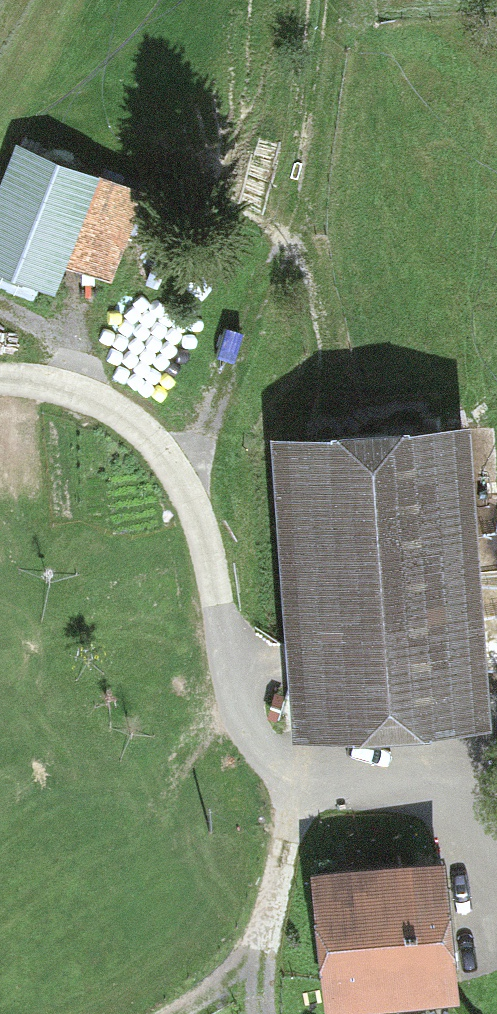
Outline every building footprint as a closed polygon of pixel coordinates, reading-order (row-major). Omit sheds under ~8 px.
[(2,157),(0,163),(0,281),(24,291),(37,261),(85,282),(118,208),(2,157)] [(456,438),(285,450),(304,727),(475,716),(456,438)] [(437,875),(322,884),(331,1004),(446,996),(437,875)]
